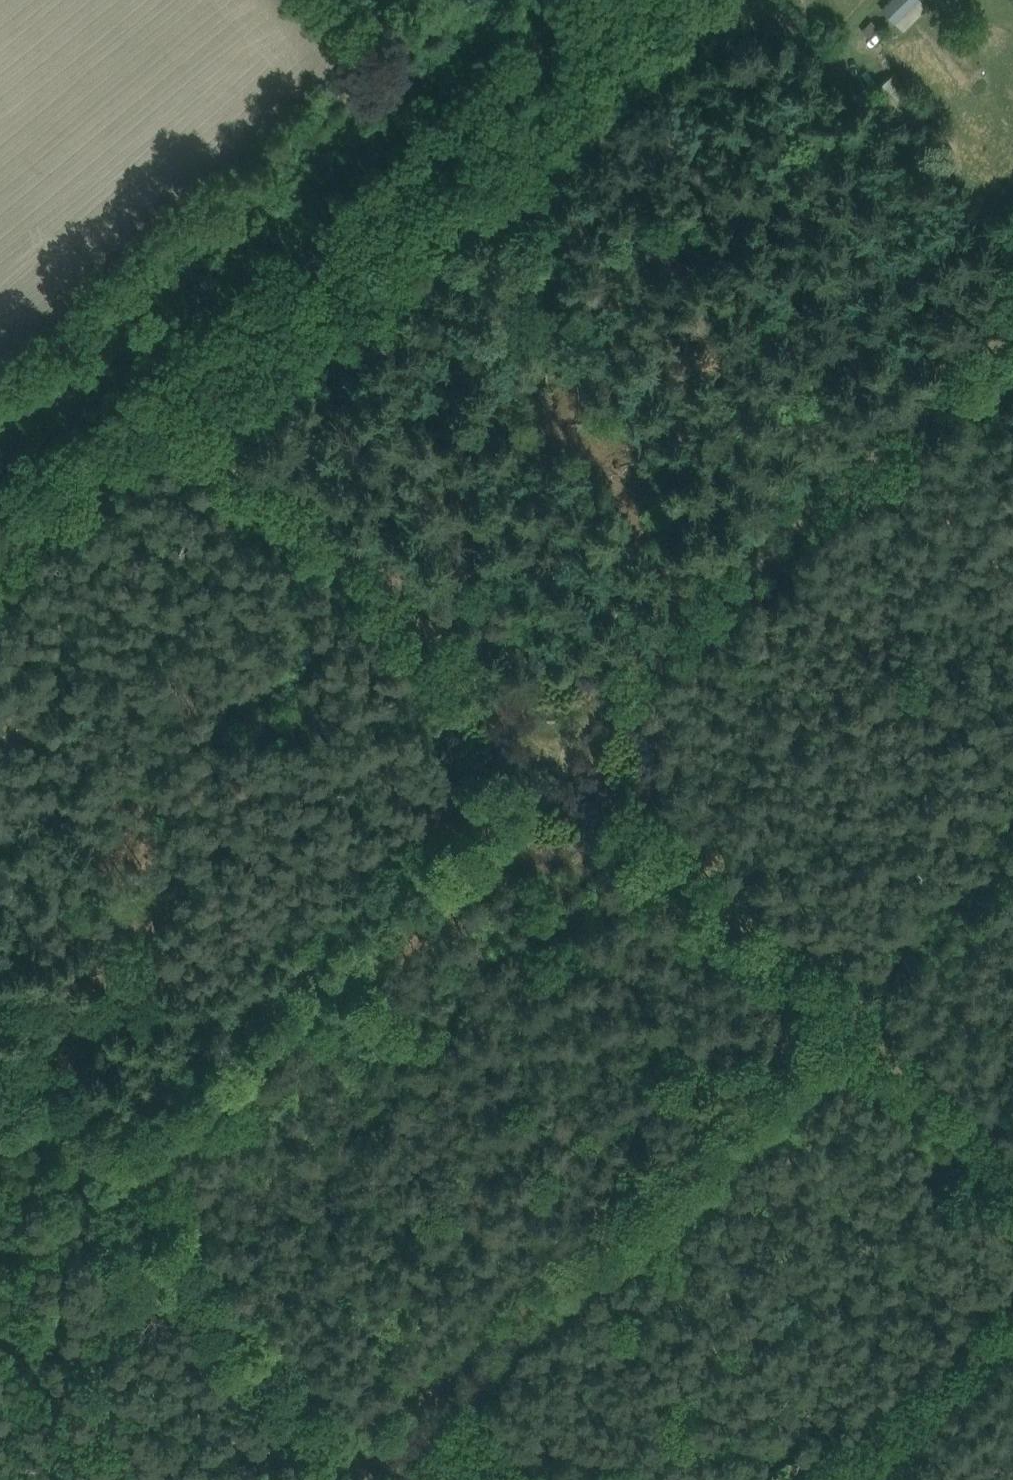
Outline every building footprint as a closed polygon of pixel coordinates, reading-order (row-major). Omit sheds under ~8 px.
[(882,9),(896,23),(920,0),(890,0),(882,9)] [(863,30),(869,36),(878,27),(873,21),(863,30)] [(908,126),(925,113),(893,75),(877,88),(908,126)]
